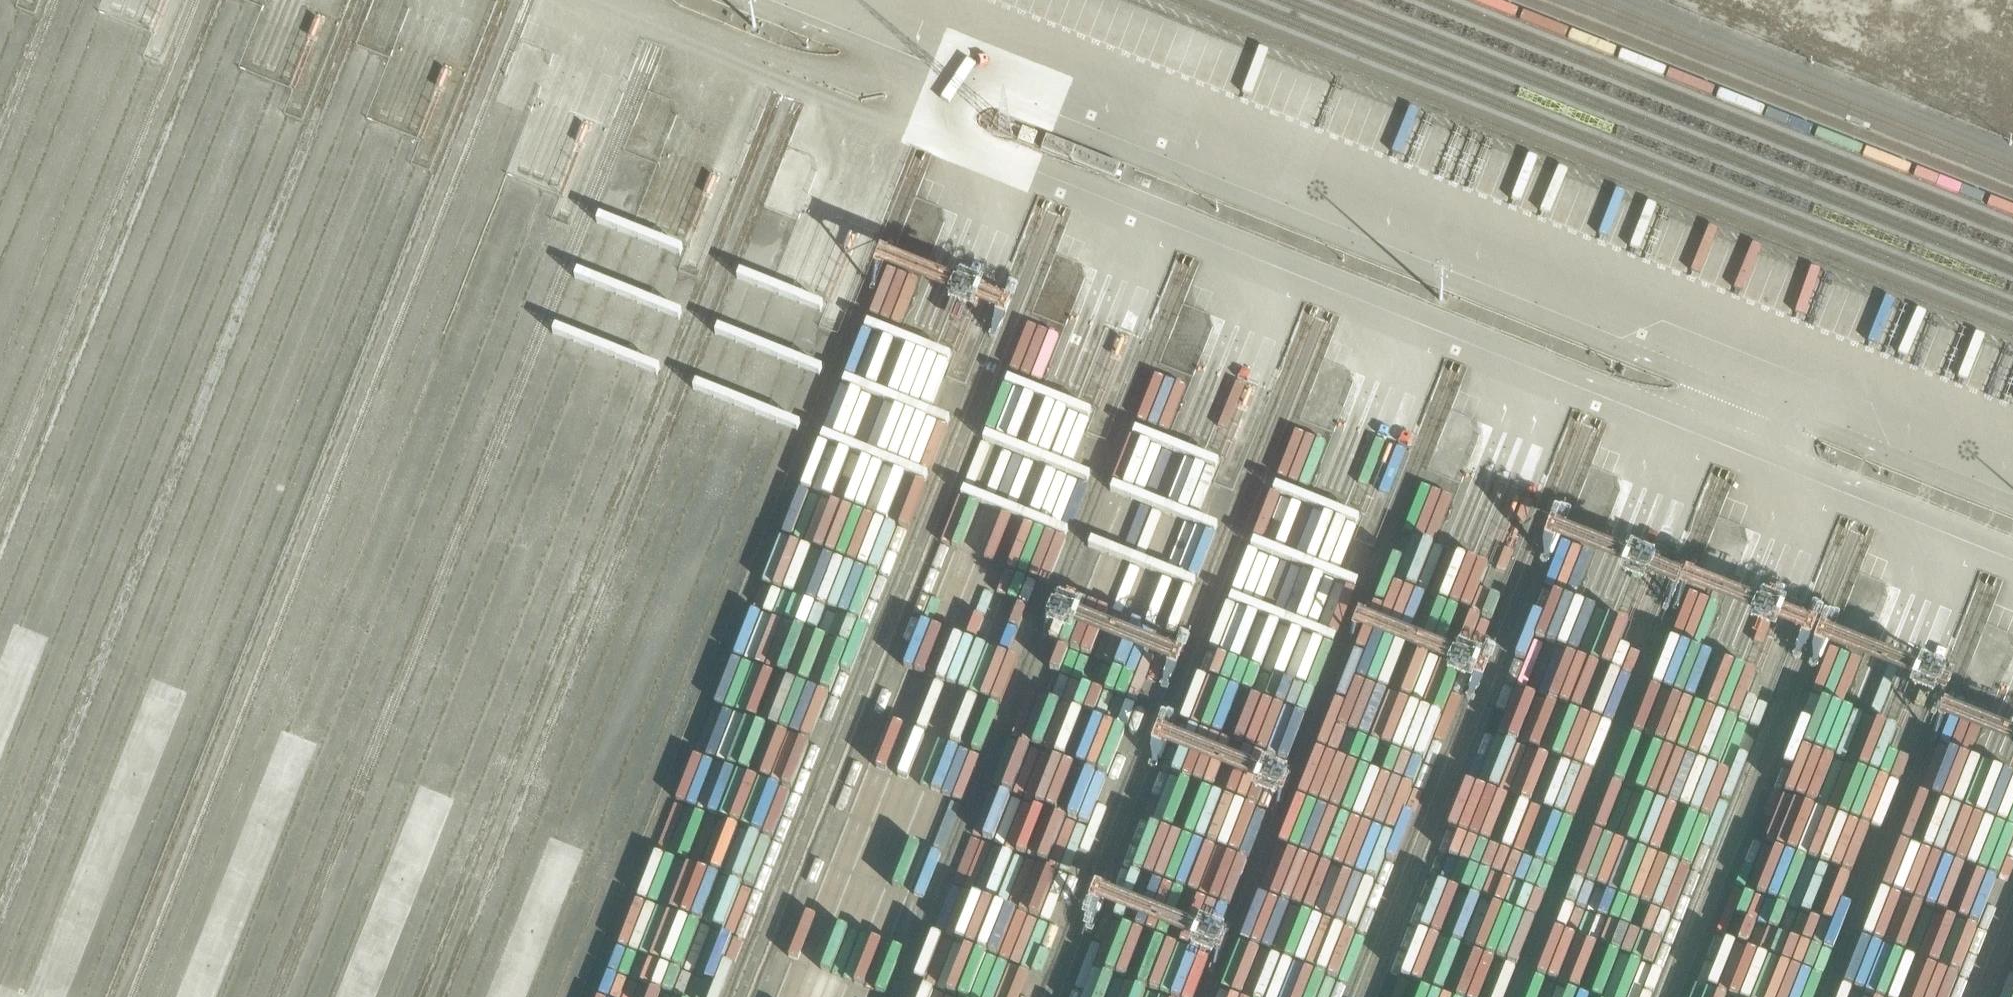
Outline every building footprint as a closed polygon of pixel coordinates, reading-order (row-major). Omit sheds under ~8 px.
[(1114,178),(1119,164),(1045,136),(1040,149),(1114,178)] [(874,653),(884,606),(848,598),(848,599),(833,595),(830,612),(846,616),(843,630),(844,630),(841,646),(874,653)] [(1668,641),(1655,683),(1665,686),(1668,677),(1677,680),(1673,692),(1687,696),(1702,652),(1668,641)] [(1696,703),(1739,716),(1752,670),(1713,659),(1711,665),(1717,666),(1709,691),(1700,688),(1696,703)] [(1607,715),(1614,670),(1584,665),(1577,711),(1607,715)] [(1835,754),(1847,708),(1817,700),(1805,746),(1835,754)] [(1629,841),(1640,795),(1631,792),(1619,838),(1629,841)] [(1670,828),(1677,811),(1667,807),(1660,824),(1670,828)] [(1956,834),(1956,856),(1999,856),(1999,822),(1966,822),(1966,834),(1956,834)]
